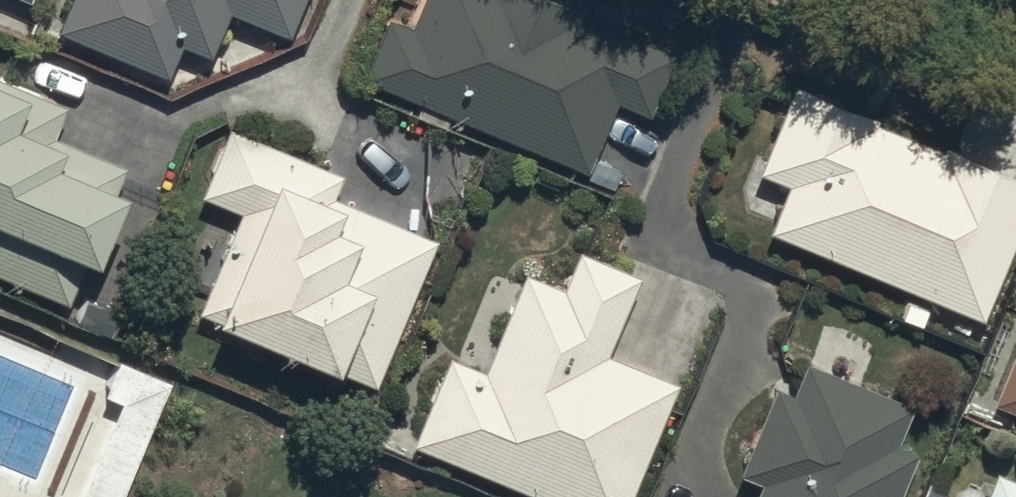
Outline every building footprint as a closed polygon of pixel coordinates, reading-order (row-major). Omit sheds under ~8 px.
[(303,0),(69,0),(54,38),(165,82),(177,52),(208,64),(226,19),(286,43),(303,0)] [(667,60),(581,26),(591,0),(423,0),(409,36),(383,26),(359,87),(417,110),(413,121),(443,133),(447,124),(582,178),(611,106),(644,119),(667,60)] [(0,85),(0,284),(65,310),(80,273),(87,276),(116,204),(111,202),(123,172),(48,142),(61,110),(0,85)] [(766,238),(980,326),(1015,238),(1015,183),(939,151),(936,158),(873,132),(875,125),(790,90),(754,179),(785,191),(766,238)] [(339,181),(225,135),(198,203),(235,218),(195,317),(211,324),(207,332),(328,381),(330,375),(371,392),(430,246),(330,205),(339,181)] [(672,391),(602,363),(635,280),(576,256),(561,293),(522,277),(482,375),(445,360),(408,452),(521,496),(629,496),(672,391)] [(989,408),(1015,419),(1015,340),(989,408)] [(167,384),(117,364),(104,398),(121,404),(85,496),(123,496),(167,384)] [(753,496),(895,496),(911,457),(893,450),(910,409),(805,365),(790,401),(772,394),(736,481),(756,490),(753,496)]
